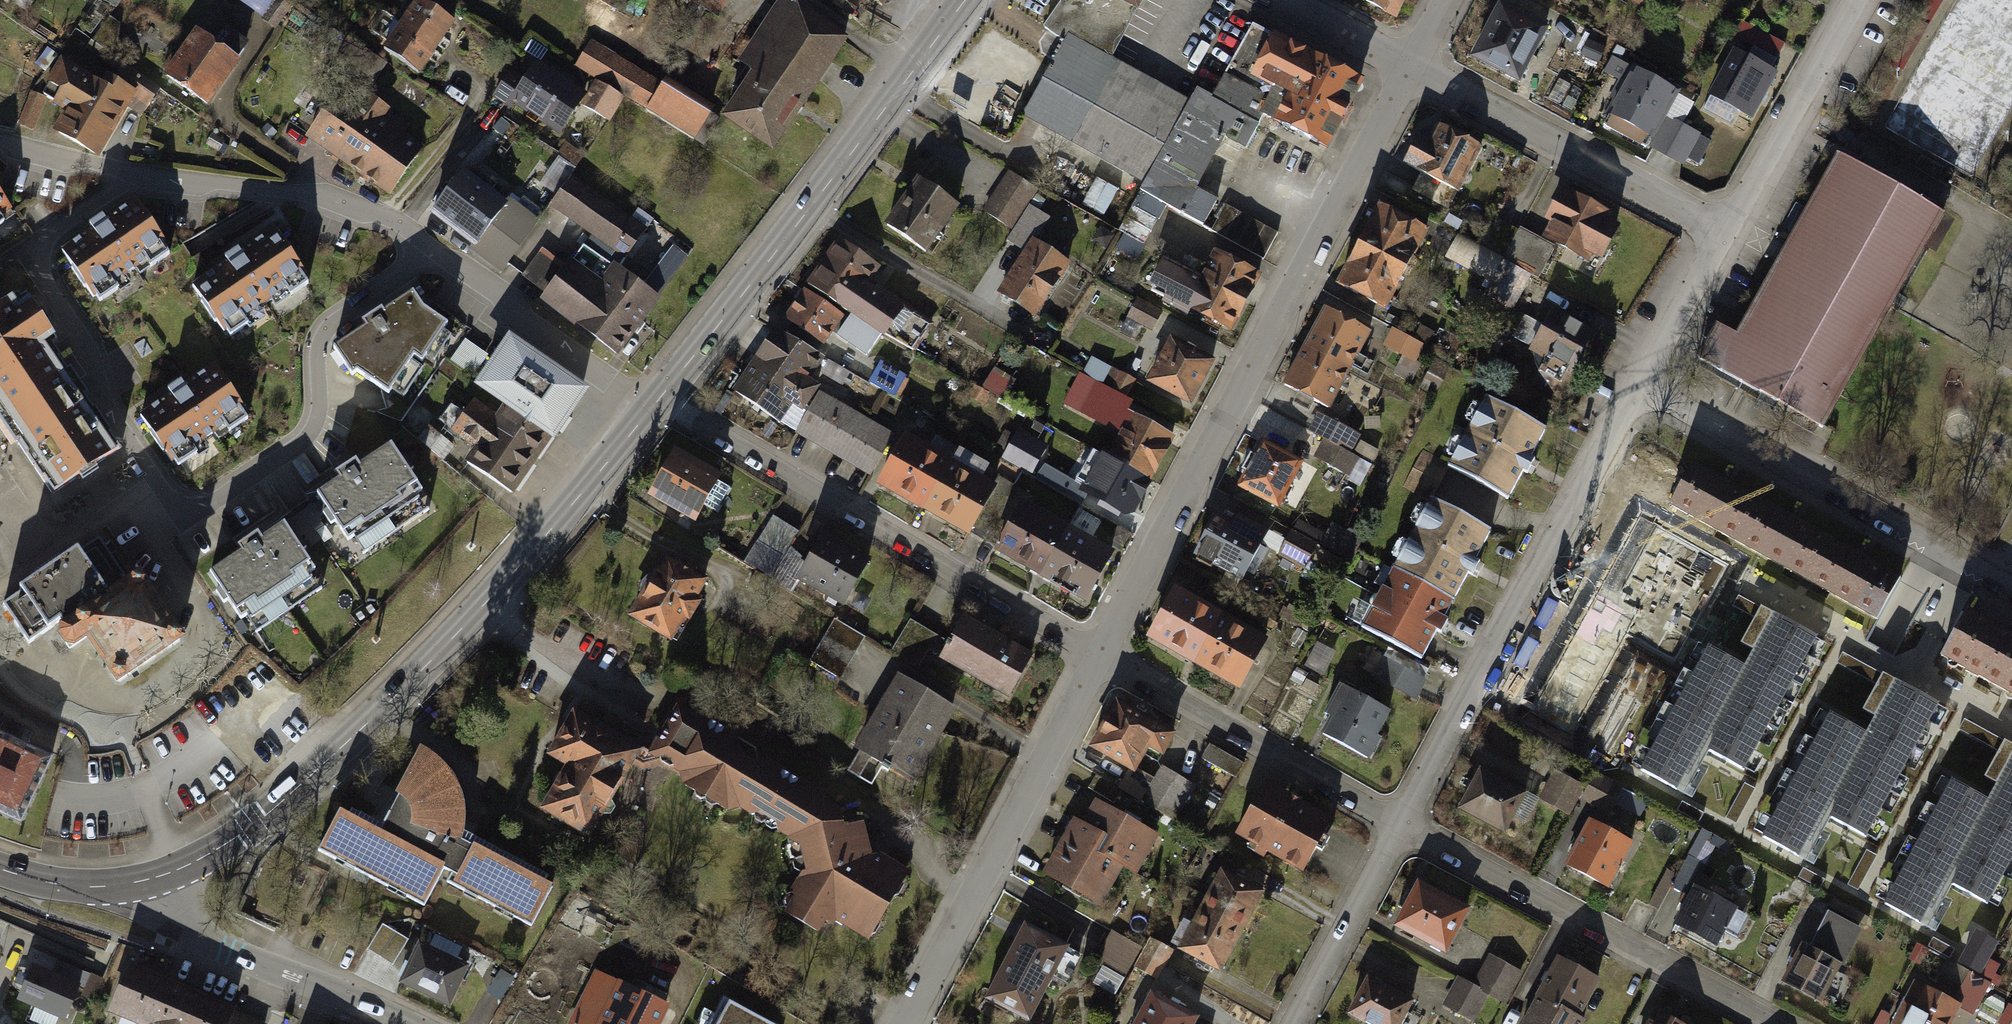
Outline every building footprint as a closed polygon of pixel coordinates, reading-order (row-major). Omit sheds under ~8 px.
[(263,17),(278,0),(243,0),(263,17)] [(619,12),(627,0),(598,0),(619,12)] [(718,13),(726,0),(696,0),(718,13)] [(886,9),(892,0),(873,0),(886,9)] [(1044,29),(1064,44),(1062,48),(1102,69),(1140,0),(1064,0),(1044,29)] [(1400,24),(1414,0),(1358,0),(1400,24)] [(423,7),(390,53),(421,76),(454,29),(423,7)] [(794,7),(750,70),(745,67),(732,87),(748,98),(733,119),(772,146),(844,42),(794,7)] [(1502,9),(1476,56),(1523,83),(1550,36),(1502,9)] [(1733,43),(1708,108),(1756,126),(1788,42),(1745,26),(1738,45),(1733,43)] [(1287,33),(1265,77),(1294,92),(1275,127),(1336,159),(1377,79),(1287,33)] [(205,37),(182,76),(222,100),(245,61),(205,37)] [(659,87),(594,48),(579,71),(601,84),(587,108),(611,123),(626,98),(645,110),(659,87)] [(1102,69),(1062,48),(1056,59),(1025,112),(1146,182),(1183,112),(1102,69)] [(524,55),(496,92),(552,133),(580,96),(524,55)] [(70,62),(49,97),(74,112),(60,135),(102,161),(138,103),(70,62)] [(1636,74),(1611,125),(1685,160),(1699,130),(1669,116),(1679,95),(1636,74)] [(1139,195),(1267,265),(1283,237),(1219,202),(1264,120),(1246,110),(1255,95),(1229,81),(1220,97),(1199,86),(1183,112),(1146,182),(1139,195)] [(664,88),(645,116),(691,147),(710,119),(664,88)] [(340,94),(310,139),(390,192),(415,154),(375,127),(389,108),(369,94),(360,108),(340,94)] [(29,99),(23,122),(39,126),(45,104),(29,99)] [(1419,138),(1405,164),(1458,193),(1482,149),(1438,126),(1429,144),(1419,138)] [(1893,186),(1839,156),(1738,336),(1717,324),(1698,359),(1776,403),(1772,411),(1814,434),(1819,425),(1823,427),(1943,214),(1893,186)] [(1011,173),(985,212),(1010,229),(1036,190),(1011,173)] [(1085,204),(1107,213),(1119,187),(1097,177),(1085,204)] [(464,178),(437,215),(479,245),(506,209),(464,178)] [(957,207),(919,181),(887,226),(925,252),(957,207)] [(575,182),(554,211),(625,259),(645,230),(575,182)] [(15,215),(0,193),(0,226),(15,215)] [(1563,193),(1549,220),(1555,223),(1547,239),(1587,260),(1591,252),(1600,256),(1614,230),(1604,224),(1609,216),(1563,193)] [(479,247),(507,267),(544,216),(516,196),(479,247)] [(63,254),(100,305),(175,250),(138,200),(63,254)] [(1027,254),(1035,242),(1050,220),(1030,207),(1007,241),(1027,254)] [(1425,231),(1381,208),(1340,284),(1384,308),(1425,231)] [(1519,231),(1493,216),(1477,245),(1503,259),(1519,231)] [(189,287),(221,334),(310,275),(278,228),(189,287)] [(1554,250),(1519,231),(1503,259),(1529,273),(1538,279),(1554,250)] [(1477,245),(1459,236),(1447,258),(1491,282),(1503,259),(1477,245)] [(1027,254),(1001,293),(1033,315),(1067,264),(1035,242),(1027,254)] [(840,245),(789,321),(829,348),(854,310),(892,336),(909,311),(869,285),(878,271),(840,245)] [(672,250),(648,281),(663,292),(687,261),(672,250)] [(1166,270),(1153,296),(1234,336),(1262,279),(1217,256),(1201,288),(1166,270)] [(1529,273),(1503,259),(1491,282),(1484,296),(1494,301),(1510,309),(1529,273)] [(572,261),(545,301),(621,354),(660,298),(615,267),(604,283),(572,261)] [(383,388),(389,393),(416,357),(423,363),(447,325),(423,309),(414,292),(334,348),(353,376),(359,373),(383,388)] [(54,494),(121,449),(55,350),(52,346),(58,342),(27,296),(22,299),(18,294),(0,306),(0,414),(54,494)] [(1494,301),(1484,296),(1476,312),(1486,317),(1494,301)] [(1155,327),(1163,311),(1140,299),(1132,316),(1155,327)] [(1328,310),(1307,347),(1349,369),(1369,332),(1328,310)] [(1551,312),(1531,349),(1546,358),(1533,382),(1564,399),(1580,371),(1574,368),(1592,334),(1551,312)] [(1422,345),(1395,330),(1387,346),(1413,360),(1422,345)] [(489,356),(466,338),(449,360),(472,378),(489,356)] [(774,338),(756,366),(805,397),(823,370),(774,338)] [(1173,343),(1151,384),(1196,408),(1218,368),(1173,343)] [(508,346),(482,382),(516,409),(553,431),(584,391),(508,346)] [(1307,347),(1287,384),(1327,406),(1349,369),(1307,347)] [(882,364),(873,383),(898,395),(907,375),(895,370),(882,364)] [(143,416),(178,466),(251,415),(215,365),(143,416)] [(756,366),(739,393),(788,424),(805,397),(756,366)] [(894,435),(819,394),(799,432),(873,472),(894,435)] [(1487,396),(1450,467),(1508,500),(1524,471),(1528,473),(1535,459),(1531,457),(1547,429),(1487,396)] [(1137,402),(1132,411),(1168,433),(1173,423),(1137,402)] [(477,404),(457,433),(478,447),(466,465),(507,490),(553,431),(516,409),(506,424),(477,404)] [(1360,436),(1321,414),(1311,432),(1327,441),(1350,454),(1360,436)] [(1133,416),(1113,453),(1153,475),(1173,438),(1133,416)] [(1023,433),(1008,461),(1035,475),(1050,447),(1023,433)] [(887,485),(931,511),(957,467),(913,441),(887,485)] [(1350,454),(1327,441),(1318,457),(1347,473),(1356,457),(1350,454)] [(1264,443),(1240,485),(1277,505),(1300,463),(1264,443)] [(427,497),(392,445),(317,495),(352,547),(427,497)] [(1113,453),(1093,490),(1133,512),(1153,475),(1113,453)] [(1450,467),(1425,453),(1407,485),(1432,499),(1450,467)] [(684,458),(658,500),(700,525),(726,484),(684,458)] [(1670,505),(1737,543),(1761,501),(1693,463),(1686,476),(1683,475),(1677,485),(1681,486),(1670,505)] [(931,511),(975,537),(1001,492),(957,467),(931,511)] [(1432,499),(1393,568),(1454,601),(1469,574),(1474,577),(1481,563),(1476,560),(1492,530),(1432,499)] [(1737,543),(1807,581),(1831,538),(1761,501),(1737,543)] [(1001,550),(1047,575),(1070,531),(1023,507),(1001,550)] [(1640,508),(1601,579),(1644,602),(1683,532),(1640,508)] [(774,578),(802,530),(774,514),(746,562),(774,578)] [(1217,514),(1196,553),(1242,577),(1265,533),(1238,518),(1235,524),(1217,514)] [(1334,522),(1323,541),(1353,557),(1363,538),(1334,522)] [(321,575),(285,523),(209,575),(245,627),(321,575)] [(1047,575),(1094,599),(1116,556),(1070,531),(1047,575)] [(1317,545),(1292,532),(1280,555),(1304,568),(1317,545)] [(827,537),(804,577),(849,602),(871,562),(827,537)] [(1807,581),(1876,619),(1900,576),(1831,538),(1807,581)] [(125,577),(98,539),(81,553),(77,548),(48,568),(19,589),(22,593),(3,606),(30,645),(59,622),(63,626),(62,629),(62,633),(63,636),(64,639),(66,641),(69,643),(72,644),(75,644),(79,644),(82,643),(84,641),(86,638),(117,684),(183,640),(140,577),(127,587),(122,580),(125,577)] [(639,594),(629,612),(667,634),(680,612),(686,616),(696,600),(690,594),(701,577),(663,554),(653,572),(645,573),(641,580),(639,588),(639,594)] [(1393,568),(1360,628),(1422,662),(1438,633),(1442,633),(1449,621),(1444,618),(1454,601),(1393,568)] [(1601,579),(1564,647),(1606,671),(1644,602),(1601,579)] [(1151,636),(1195,661),(1221,616),(1177,591),(1151,636)] [(1942,656),(2011,695),(2011,633),(1969,608),(1966,614),(1942,656)] [(1746,771),(1818,637),(1773,613),(1745,664),(1709,645),(1641,770),(1685,793),(1708,750),(1746,771)] [(1195,661),(1239,685),(1264,640),(1221,616),(1195,661)] [(833,619),(811,661),(844,678),(866,635),(833,619)] [(965,620),(953,643),(942,665),(1016,702),(1038,657),(965,620)] [(1564,647),(1525,715),(1567,739),(1606,671),(1564,647)] [(1425,680),(1398,664),(1387,681),(1414,697),(1425,680)] [(899,677),(848,770),(869,782),(884,755),(922,776),(959,710),(899,677)] [(1869,840),(1941,706),(1896,682),(1868,733),(1831,714),(1764,839),(1807,862),(1830,819),(1869,840)] [(789,889),(793,894),(784,909),(813,927),(820,915),(827,918),(831,913),(863,930),(870,916),(875,917),(893,890),(889,886),(900,865),(877,852),(866,854),(859,820),(840,823),(836,807),(819,797),(819,789),(755,754),(755,744),(709,718),(718,700),(689,683),(651,746),(640,740),(631,744),(634,747),(629,757),(639,763),(662,756),(681,769),(681,780),(690,786),(698,783),(714,795),(715,801),(724,807),(737,801),(751,810),(756,808),(775,818),(775,823),(787,829),(790,837),(795,840),(802,871),(789,889)] [(1341,686),(1326,713),(1334,718),(1325,733),(1363,754),(1387,712),(1341,686)] [(1117,702),(1091,747),(1134,772),(1149,746),(1161,753),(1172,734),(1117,702)] [(567,763),(563,769),(557,768),(554,771),(551,778),(555,783),(542,803),(586,831),(599,809),(603,809),(609,809),(612,801),(607,796),(629,757),(634,747),(631,744),(570,708),(548,750),(567,763)] [(22,822),(51,758),(16,742),(22,729),(0,719),(0,812),(22,822)] [(1966,722),(1963,731),(1991,743),(1995,735),(1966,722)] [(338,807),(316,845),(423,901),(441,864),(450,867),(445,879),(529,923),(548,883),(540,879),(545,872),(459,825),(458,805),(456,790),(444,773),(432,755),(416,744),(394,784),(396,794),(379,820),(354,806),(347,813),(338,807)] [(1245,763),(1212,745),(1204,760),(1237,778),(1245,763)] [(2011,863),(2011,755),(1988,799),(1952,779),(1884,905),(1928,928),(1951,885),(1989,906),(2011,863)] [(1192,785),(1164,768),(1143,801),(1171,818),(1192,785)] [(1482,771),(1460,809),(1503,833),(1524,795),(1482,771)] [(1557,772),(1543,799),(1569,812),(1583,786),(1557,772)] [(1612,781),(1596,773),(1583,798),(1598,806),(1612,781)] [(1122,791),(1097,775),(1088,787),(1113,804),(1122,791)] [(1623,787),(1612,781),(1598,806),(1610,812),(1623,787)] [(1289,795),(1266,783),(1239,834),(1264,846),(1261,852),(1264,853),(1266,849),(1304,868),(1316,845),(1323,848),(1328,839),(1323,836),(1331,820),(1300,804),(1302,801),(1292,796),(1289,795)] [(1754,788),(1744,783),(1725,817),(1736,823),(1754,788)] [(1122,817),(1099,803),(1084,826),(1077,822),(1045,874),(1065,886),(1069,880),(1085,889),(1081,896),(1102,909),(1114,889),(1101,881),(1105,874),(1113,879),(1121,865),(1127,869),(1138,851),(1144,854),(1156,835),(1139,825),(1143,820),(1126,810),(1122,817)] [(1591,820),(1567,865),(1607,887),(1631,842),(1591,820)] [(1876,855),(1865,850),(1848,884),(1859,890),(1876,855)] [(1826,879),(1803,867),(1797,879),(1820,891),(1826,879)] [(1222,872),(1203,907),(1242,928),(1261,892),(1222,872)] [(1423,883),(1400,928),(1450,953),(1473,908),(1423,883)] [(1696,887),(1676,923),(1716,945),(1735,909),(1696,887)] [(1203,907),(1180,949),(1220,970),(1242,928),(1203,907)] [(1813,950),(1804,945),(1784,982),(1821,1001),(1858,931),(1831,917),(1813,950)] [(1079,954),(1026,926),(987,997),(1030,1021),(1043,997),(1039,995),(1051,973),(1065,980),(1079,954)] [(404,945),(381,931),(368,953),(392,966),(404,945)] [(1140,947),(1115,933),(1098,963),(1106,968),(1122,977),(1140,947)] [(1978,933),(1961,962),(1979,973),(1996,943),(1978,933)] [(1172,951),(1150,939),(1143,952),(1165,964),(1172,951)] [(423,947),(403,988),(446,1009),(466,969),(423,947)] [(1165,964),(1143,952),(1135,967),(1157,979),(1165,964)] [(1456,983),(1446,1005),(1477,1018),(1486,997),(1513,1008),(1528,974),(1489,957),(1474,990),(1456,983)] [(1525,1023),(1577,1023),(1600,978),(1558,957),(1525,1023)] [(114,1013),(136,1023),(260,1023),(138,965),(114,1013)] [(81,986),(34,968),(21,1004),(68,1022),(81,986)] [(1122,977),(1106,968),(1096,984),(1113,994),(1122,977)] [(1991,984),(1970,973),(1954,1001),(1975,1013),(1991,984)] [(668,1009),(602,979),(582,1023),(662,1023),(668,1009)] [(1371,982),(1355,1016),(1371,1023),(1409,1023),(1419,1004),(1371,982)] [(1903,1023),(1950,1023),(1947,1020),(1955,1005),(1915,984),(1896,1019),(1903,1023)] [(1138,1023),(1191,1023),(1195,1017),(1153,995),(1138,1023)] [(716,1023),(773,1023),(729,1000),(716,1023)]
